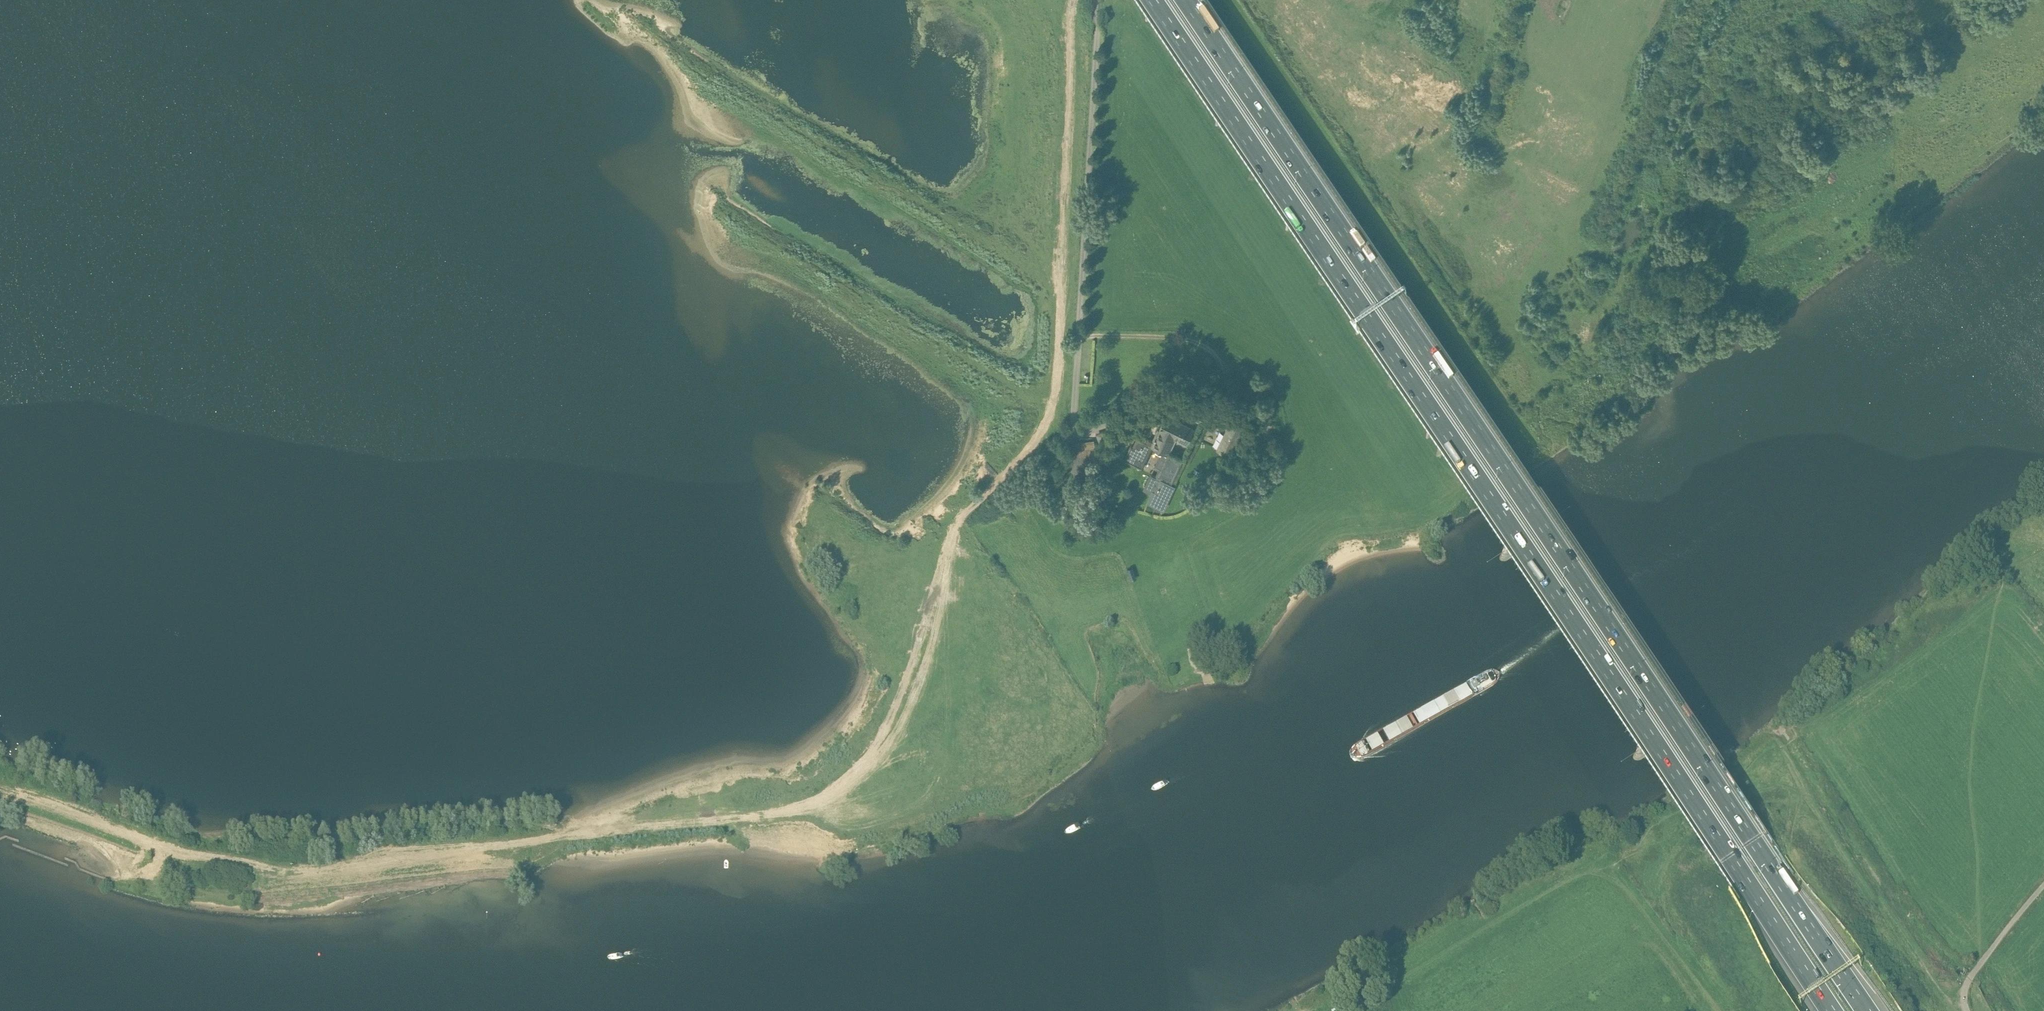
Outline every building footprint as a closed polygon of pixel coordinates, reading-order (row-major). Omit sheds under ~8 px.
[(1233,414),(1217,448),(1232,456),(1249,422),(1233,414)] [(1139,440),(1135,449),(1149,456),(1153,447),(1163,452),(1156,466),(1161,468),(1157,477),(1152,475),(1144,490),(1153,494),(1150,502),(1164,509),(1175,487),(1171,485),(1182,461),(1169,454),(1177,439),(1188,445),(1195,429),(1166,415),(1159,429),(1158,429),(1150,445),(1139,440)] [(1262,424),(1258,442),(1269,445),(1272,427),(1262,424)]
